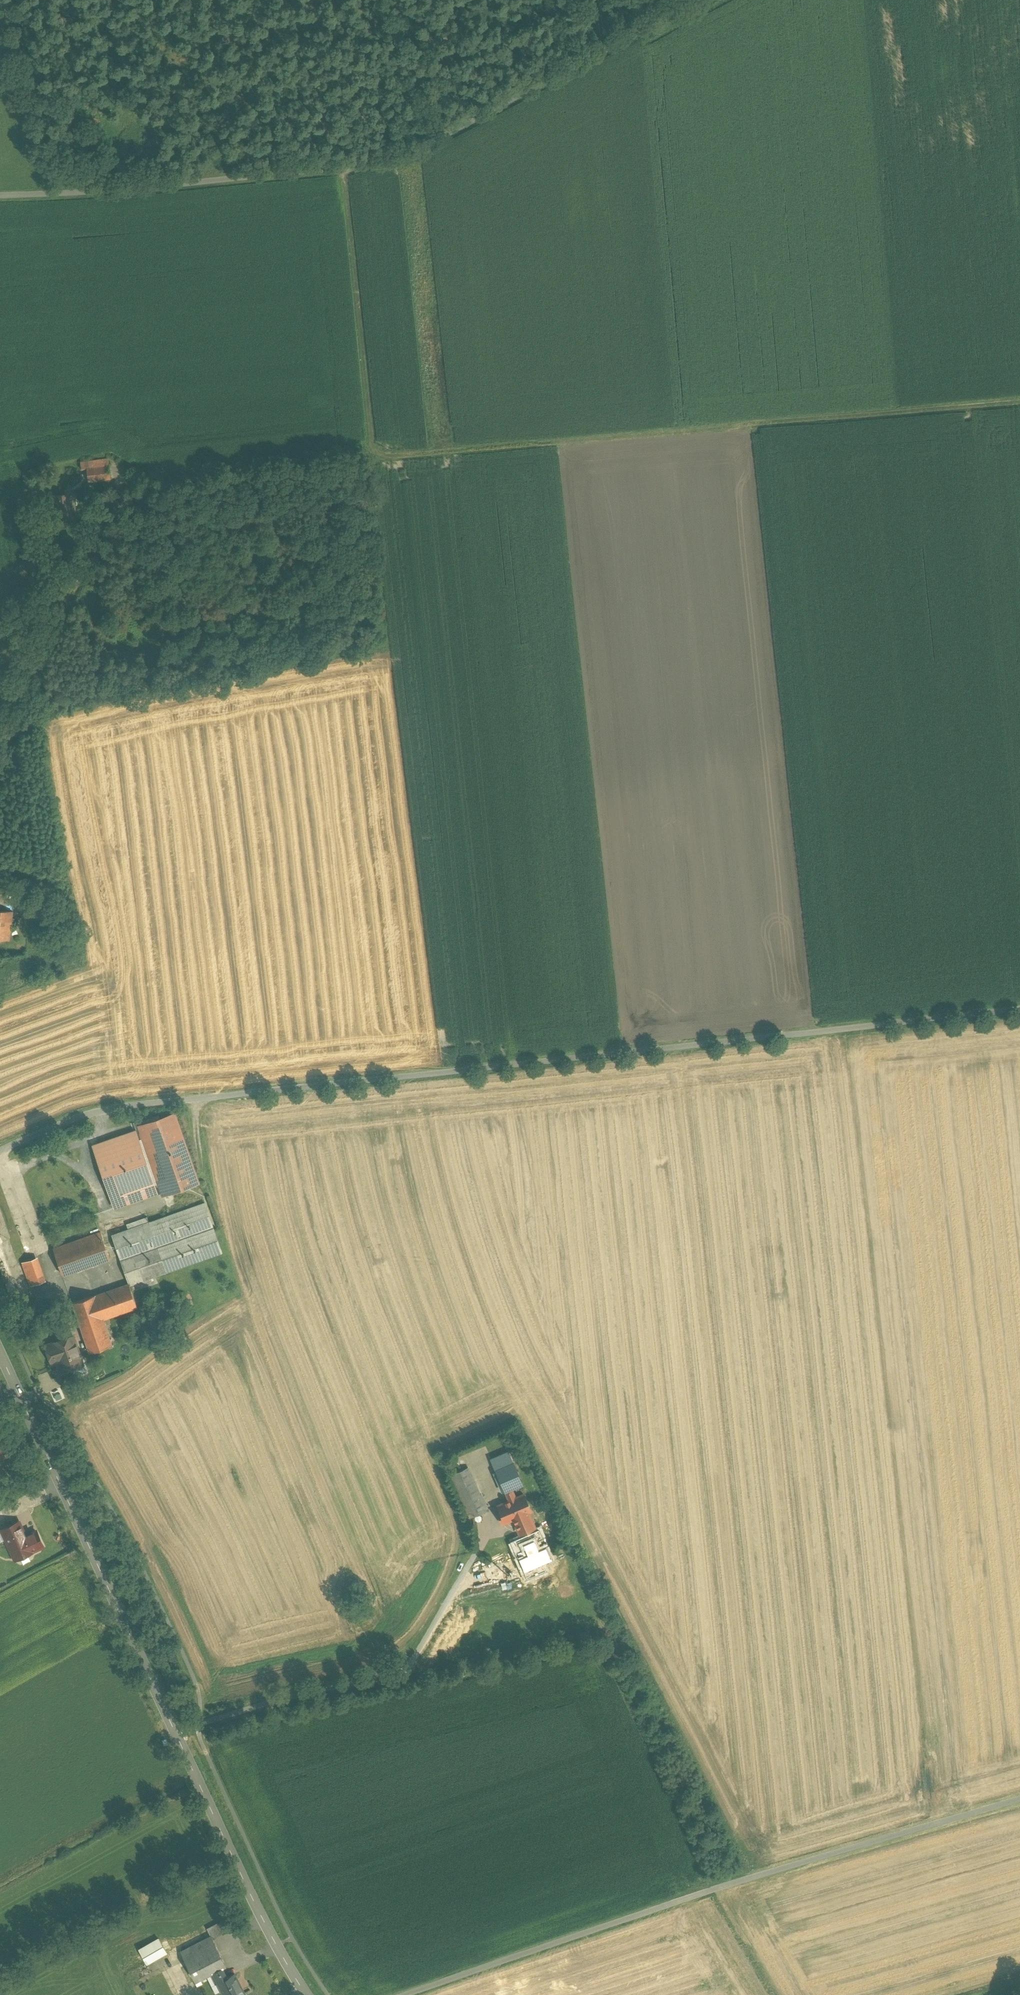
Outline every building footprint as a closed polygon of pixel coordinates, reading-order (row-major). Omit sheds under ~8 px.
[(107,464),(87,467),(90,481),(110,478),(107,464)] [(75,493),(54,495),(55,519),(76,518),(75,493)] [(13,912),(0,911),(0,939),(9,939),(13,912)] [(178,1114),(138,1126),(160,1197),(200,1184),(178,1114)] [(135,1130),(92,1145),(113,1208),(157,1193),(135,1130)] [(205,1203),(112,1234),(129,1284),(222,1253),(205,1203)] [(101,1233),(54,1249),(63,1275),(110,1259),(101,1233)] [(46,1280),(39,1258),(22,1264),(29,1285),(46,1280)] [(129,1284),(73,1302),(91,1356),(115,1348),(106,1322),(138,1311),(129,1284)] [(83,1364),(74,1335),(56,1341),(57,1344),(46,1347),(52,1368),(59,1365),(61,1371),(83,1364)] [(12,1457),(1,1429),(0,1430),(0,1462),(12,1457)] [(523,1484),(513,1462),(496,1469),(506,1492),(514,1489),(523,1484)] [(469,1467),(451,1475),(470,1519),(489,1510),(469,1467)] [(519,1535),(535,1528),(529,1513),(532,1511),(525,1493),(517,1497),(514,1489),(506,1492),(509,1501),(497,1506),(505,1525),(513,1521),(519,1535)] [(19,1522),(2,1529),(15,1559),(43,1546),(37,1531),(25,1536),(19,1522)] [(212,1939),(227,1932),(221,1921),(207,1928),(212,1939)] [(212,1939),(207,1928),(177,1944),(196,1980),(213,1971),(222,1967),(226,1965),(212,1939)] [(167,1952),(161,1940),(140,1950),(147,1962),(167,1952)] [(225,1994),(241,1994),(244,1993),(234,1974),(228,1977),(222,1967),(213,1971),(225,1994)]
